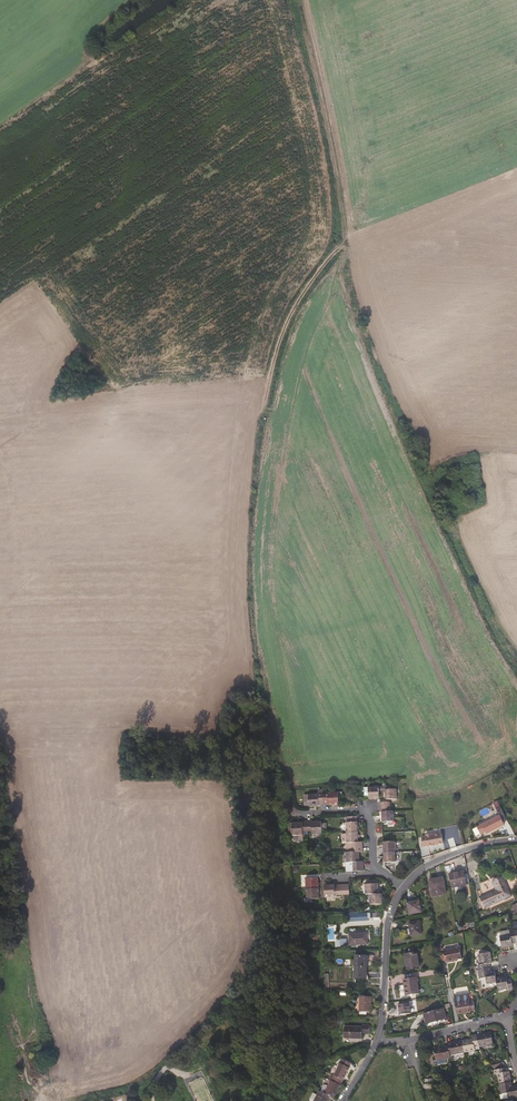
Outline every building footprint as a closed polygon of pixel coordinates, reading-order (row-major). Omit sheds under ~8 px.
[(364,797),(368,797),(369,799),(379,799),(379,787),(368,788),(364,789),(364,797)] [(324,805),(323,795),(323,790),(318,790),(318,794),(304,795),(305,803),(309,803),(309,807),(319,806),(319,805),(324,805)] [(396,799),(396,790),(385,790),(385,800),(396,799)] [(339,805),(338,792),(327,793),(328,795),(323,795),(324,805),(328,805),(328,806),(339,805)] [(390,812),(390,802),(379,803),(380,812),(381,813),(390,812)] [(503,825),(501,822),(507,820),(500,807),(499,808),(495,810),(498,816),(478,826),(482,834),(486,831),(487,832),(489,831),(490,832),(503,825)] [(393,822),(393,812),(390,812),(381,813),(382,823),(393,822)] [(358,832),(357,816),(348,817),(348,823),(346,823),(346,833),(358,832)] [(288,832),(292,832),(292,836),(302,835),(302,832),(307,831),(306,821),(302,821),(302,822),(292,823),(288,823),(288,832)] [(322,834),(321,822),(311,822),(311,821),(306,821),(307,831),(311,831),(312,835),(322,834)] [(342,843),(347,842),(347,852),(352,852),(352,848),(363,847),(362,842),(358,842),(358,832),(346,833),(346,834),(342,834),(342,843)] [(444,843),(441,832),(426,835),(426,837),(422,837),(424,846),(427,845),(428,846),(444,843)] [(395,852),(394,842),(383,842),(384,852),(395,852)] [(359,862),(359,852),(363,852),(363,847),(352,848),(352,852),(347,852),(346,852),(347,863),(353,863),(359,862)] [(396,862),(395,852),(384,852),(384,863),(396,862)] [(466,885),(464,872),(449,875),(452,888),(466,885)] [(319,888),(318,878),(305,879),(306,889),(319,888)] [(446,894),(443,878),(438,879),(438,880),(430,882),(433,896),(446,894)] [(493,883),(497,890),(487,895),(480,898),(484,907),(509,896),(510,895),(502,878),(493,883)] [(378,883),(375,884),(374,880),(366,880),(366,884),(365,884),(365,895),(370,895),(378,894),(378,883)] [(349,884),(344,885),(339,885),(330,885),(324,886),(325,897),(335,897),(335,896),(350,895),(349,884)] [(319,899),(319,888),(306,889),(306,899),(319,899)] [(382,904),(382,894),(378,894),(370,895),(370,904),(382,904)] [(422,912),(419,899),(412,900),(413,902),(407,903),(410,915),(422,912)] [(488,920),(485,910),(477,913),(480,923),(488,920)] [(368,921),(368,918),(379,918),(379,913),(348,913),(348,921),(368,921)] [(421,934),(419,921),(409,923),(411,936),(421,934)] [(516,942),(514,931),(510,932),(510,935),(500,937),(502,948),(513,946),(512,943),(516,942)] [(368,944),(367,933),(349,934),(350,945),(368,944)] [(462,959),(460,948),(439,952),(441,963),(447,962),(447,963),(455,962),(455,961),(462,959)] [(419,968),(417,953),(407,954),(408,961),(406,961),(407,970),(419,968)] [(491,963),(489,953),(479,955),(481,965),(478,966),(479,969),(489,968),(488,964),(491,963)] [(367,967),(367,956),(356,956),(355,967),(367,967)] [(366,978),(367,967),(355,967),(355,978),(366,978)] [(496,979),(495,971),(490,972),(489,968),(479,969),(480,979),(486,978),(487,984),(496,982),(496,979)] [(513,990),(511,979),(507,980),(507,977),(496,979),(496,982),(498,990),(508,988),(509,991),(513,990)] [(419,994),(416,978),(403,980),(406,996),(419,994)] [(457,1014),(460,1013),(472,1011),(471,1011),(475,1010),(474,1001),(470,1002),(470,1001),(469,1001),(468,995),(455,997),(454,999),(457,1014)] [(370,1012),(371,997),(361,997),(360,1012),(370,1012)] [(411,1014),(409,1004),(399,1005),(400,1015),(411,1014)] [(446,1019),(444,1011),(451,1010),(450,1007),(445,1008),(424,1014),(427,1024),(446,1019)] [(370,1034),(370,1026),(362,1025),(362,1027),(344,1027),(344,1038),(362,1039),(362,1034),(370,1034)] [(492,1044),(491,1033),(476,1036),(478,1047),(492,1044)] [(478,1047),(476,1036),(472,1036),(472,1039),(462,1041),(464,1052),(475,1050),(474,1048),(478,1047)] [(464,1052),(462,1041),(447,1044),(448,1047),(449,1055),(464,1052)] [(449,1055),(448,1047),(433,1049),(435,1060),(450,1058),(449,1055)] [(511,1082),(509,1072),(506,1072),(505,1068),(494,1070),(495,1074),(498,1074),(500,1084),(511,1082)] [(333,1099),(341,1085),(340,1085),(341,1082),(335,1078),(334,1081),(331,1080),(329,1079),(327,1084),(328,1085),(324,1093),(330,1097),(333,1099)] [(516,1095),(515,1086),(512,1087),(511,1082),(500,1084),(502,1094),(507,1093),(508,1098),(516,1097),(516,1095)] [(330,1097),(324,1093),(319,1090),(313,1100),(327,1100),(330,1097)]
